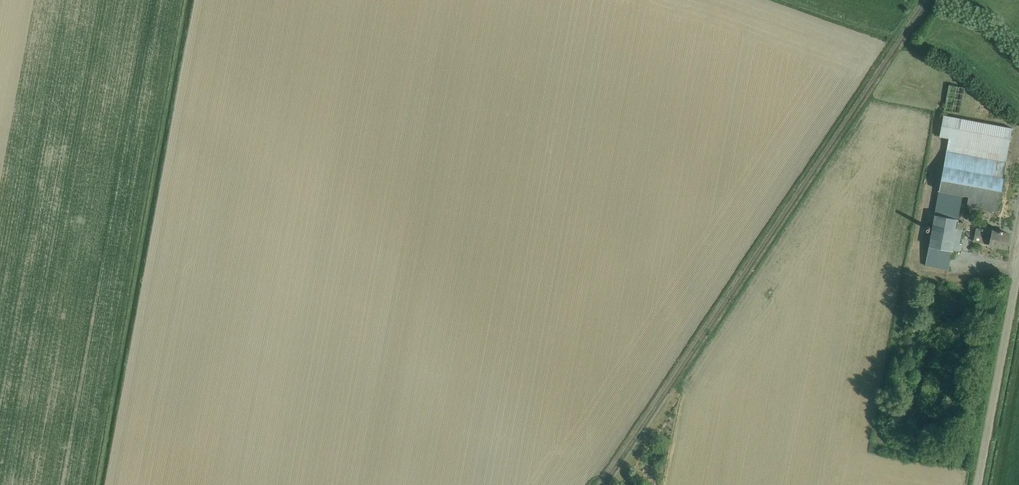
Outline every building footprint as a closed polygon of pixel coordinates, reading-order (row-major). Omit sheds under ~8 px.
[(1006,163),(1012,129),(943,116),(940,136),(949,138),(925,266),(949,270),(952,250),(960,251),(962,244),(959,244),(963,222),(958,221),(963,195),(968,196),(967,207),(996,212),(998,203),(1000,203),(1005,178),(1003,178),(1006,163)] [(974,242),(1007,248),(1010,234),(976,228),(974,242)]
